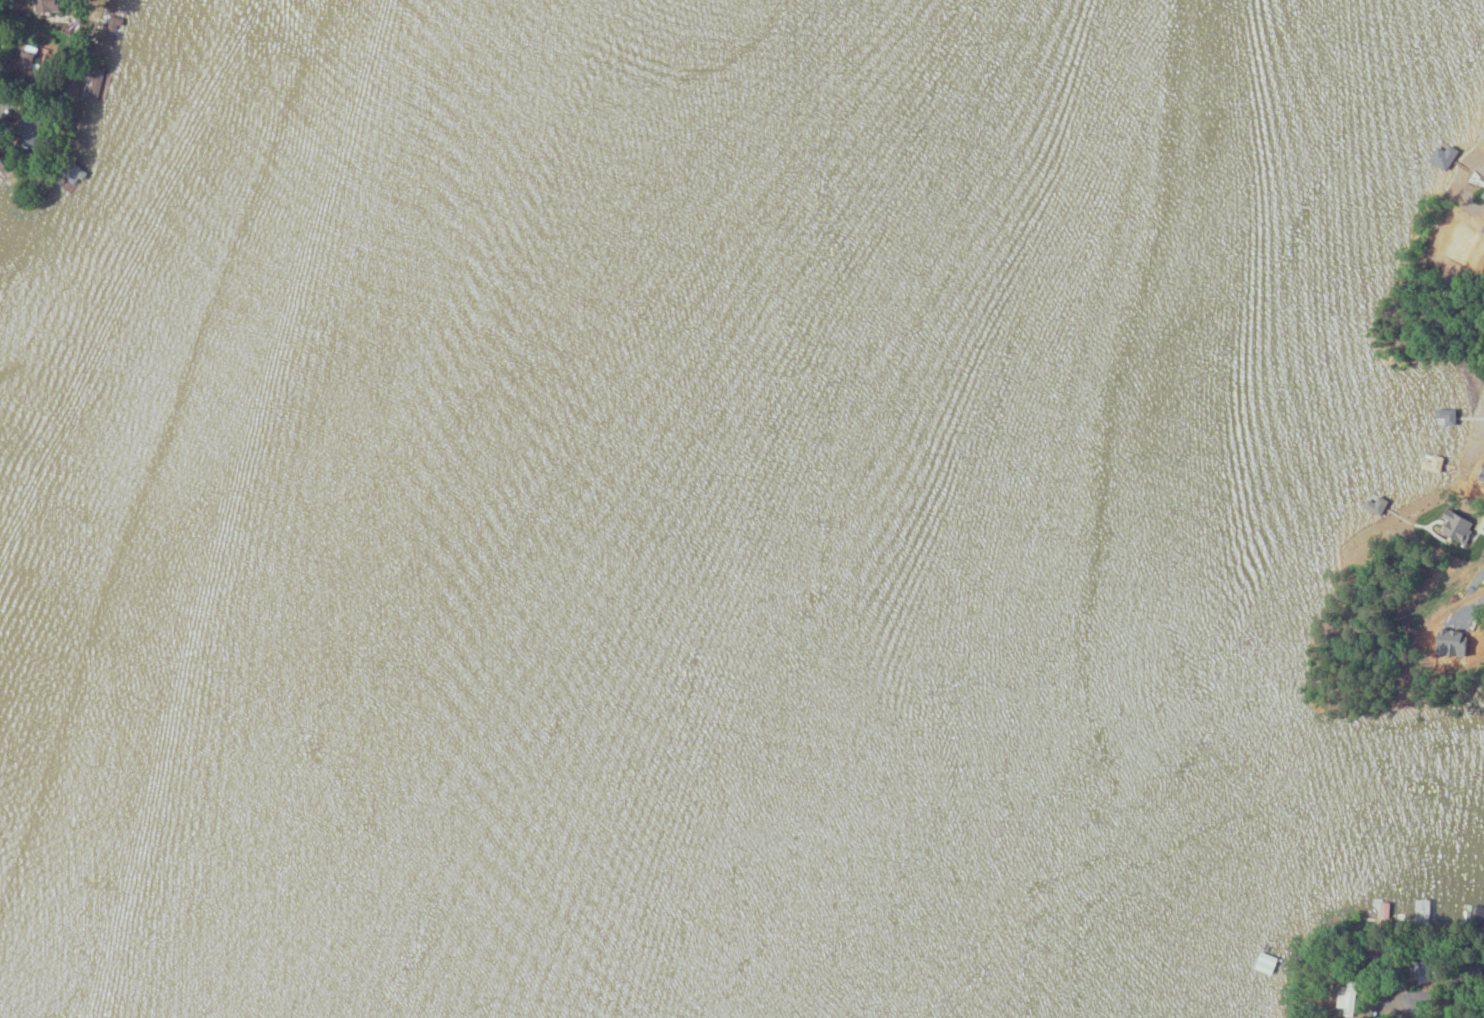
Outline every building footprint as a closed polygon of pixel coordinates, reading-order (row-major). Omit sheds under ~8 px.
[(36,13),(59,11),(58,0),(34,0),(36,13)] [(1445,416),(1445,424),(1457,424),(1458,408),(1438,408),(1438,416),(1445,416)] [(1475,521),(1449,508),(1439,529),(1465,542),(1475,521)]
